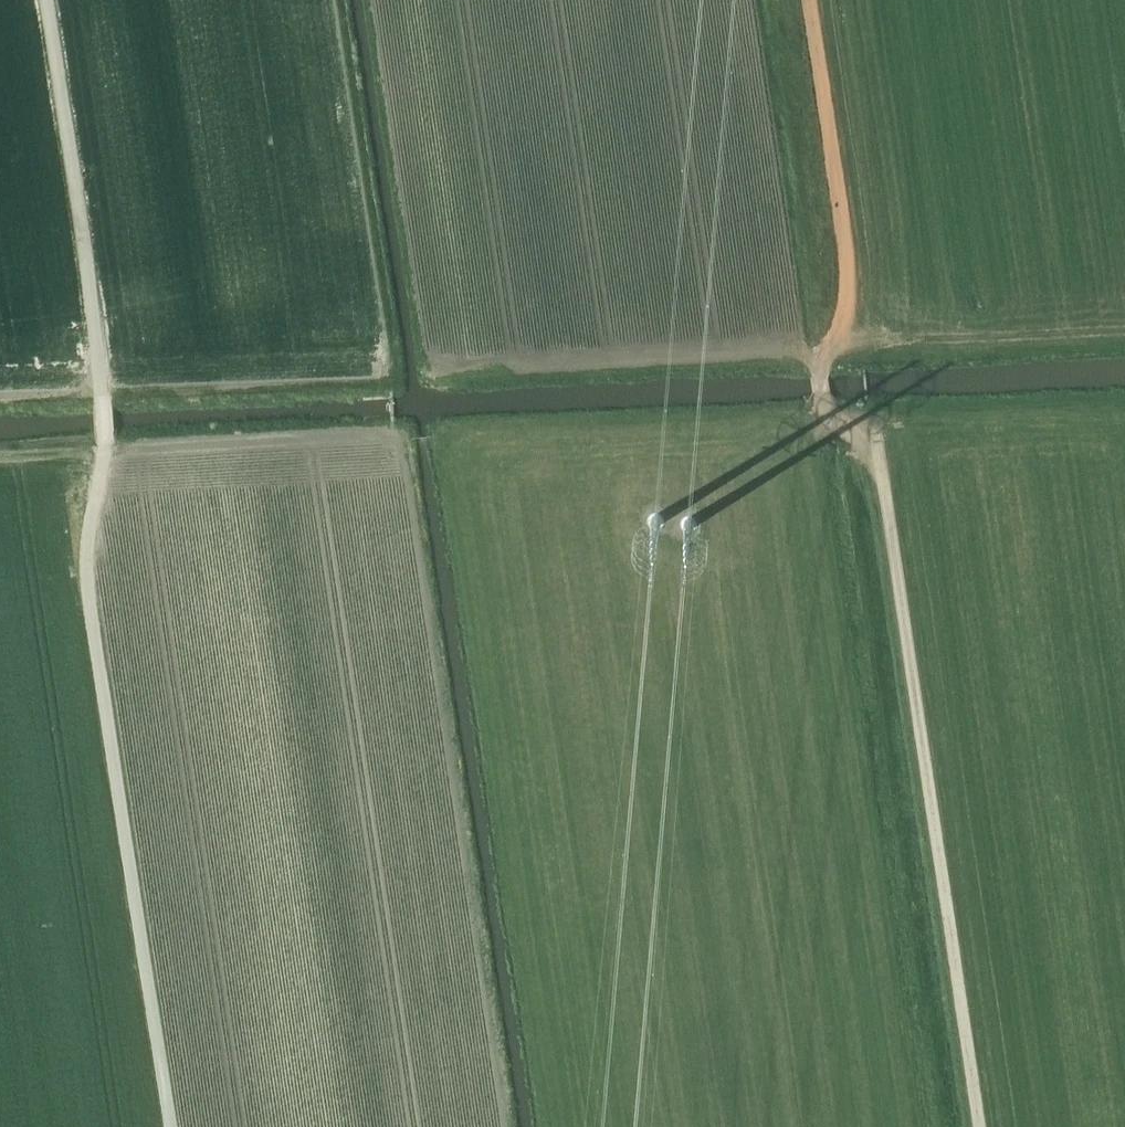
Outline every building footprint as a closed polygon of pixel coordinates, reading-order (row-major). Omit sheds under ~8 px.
[(650,519),(650,520),(650,521),(650,523),(651,524),(652,525),(653,525),(654,526),(656,526),(657,526),(658,525),(660,524),(660,523),(661,522),(661,521),(661,519),(661,518),(660,517),(659,516),(658,515),(656,515),(655,515),(654,515),(652,515),(651,516),(651,517),(650,519)] [(683,522),(683,523),(683,524),(684,526),(684,527),(685,528),(686,529),(688,529),(689,529),(691,529),(692,528),(693,527),(694,526),(694,525),(695,524),(694,522),(694,521),(693,520),(692,519),(691,518),(690,518),(688,518),(687,518),(686,518),(685,519),(684,520),(683,522)]
